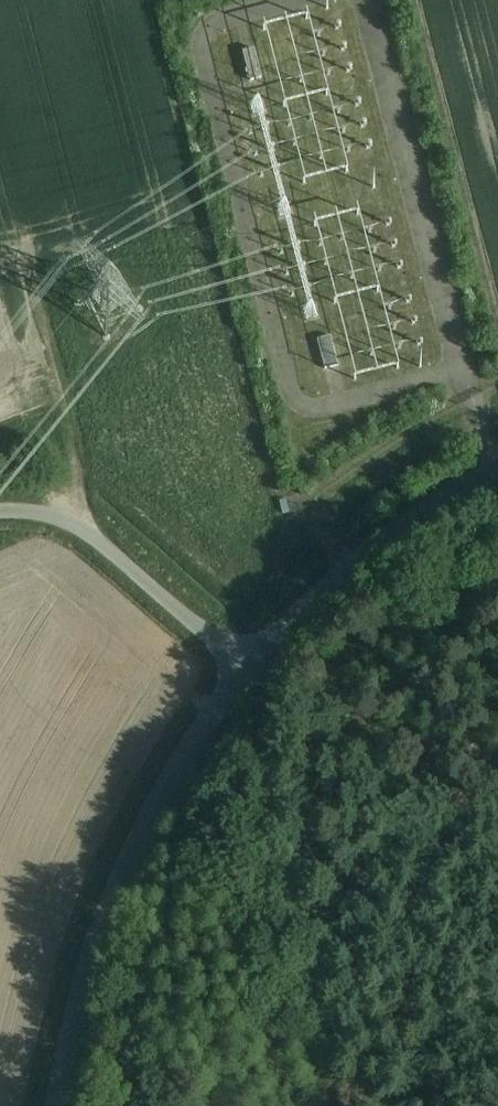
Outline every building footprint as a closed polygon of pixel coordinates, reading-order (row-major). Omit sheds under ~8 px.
[(329,365),(341,363),(337,333),(324,335),(329,365)]
